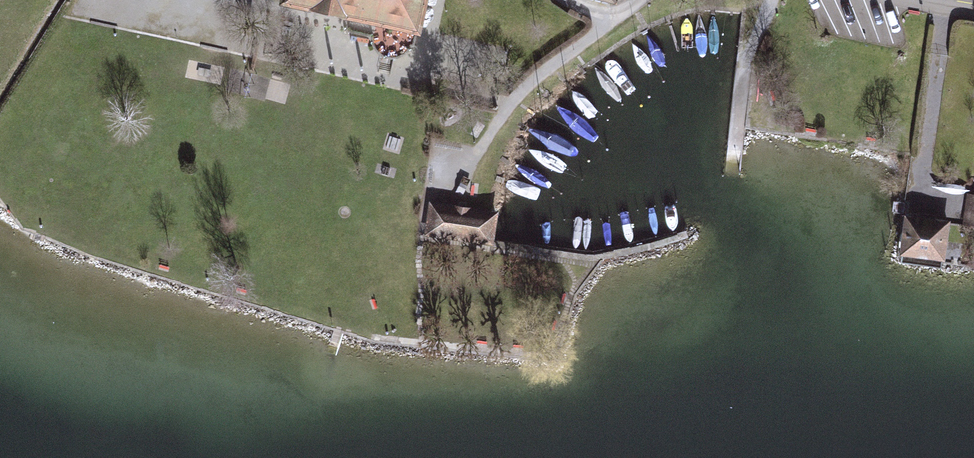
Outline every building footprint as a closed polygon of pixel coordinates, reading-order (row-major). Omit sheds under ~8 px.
[(277,19),(375,39),(373,48),(374,60),(382,65),(398,68),(406,64),(414,56),(416,47),(425,1),(449,6),(450,0),(281,0),(277,19)] [(353,46),(326,39),(317,77),(344,84),(353,46)] [(258,93),(260,81),(233,77),(232,89),(258,93)] [(439,185),(428,183),(424,202),(436,204),(439,185)] [(963,186),(956,224),(973,227),(973,188),(963,186)] [(487,214),(428,208),(425,244),(484,249),(487,214)] [(950,217),(903,211),(898,256),(944,261),(950,217)]
